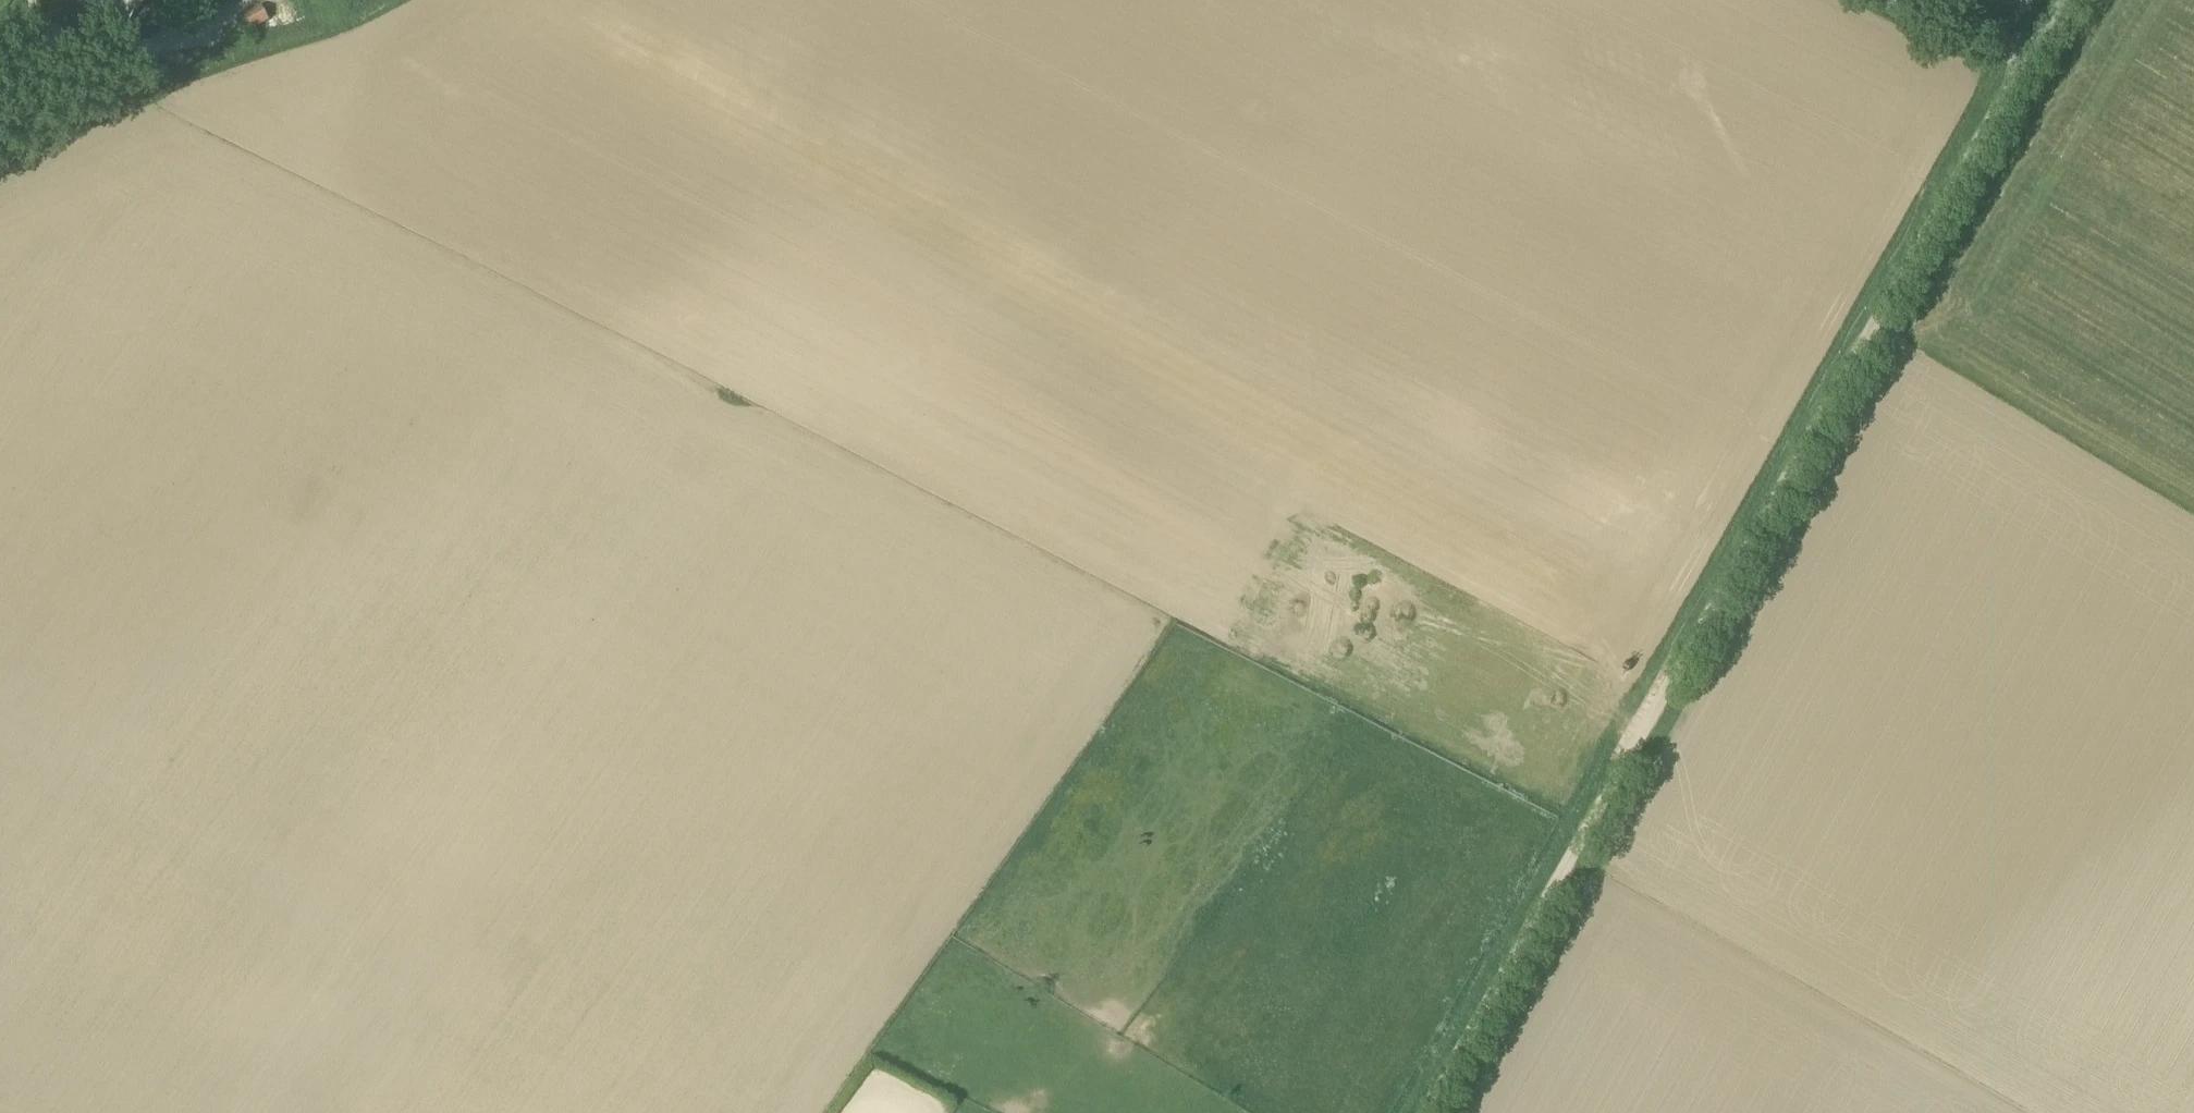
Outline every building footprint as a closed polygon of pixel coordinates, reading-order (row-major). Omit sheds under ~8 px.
[(142,0),(82,0),(92,7),(94,5),(124,26),(142,0)] [(245,35),(267,22),(258,8),(237,20),(245,35)]
